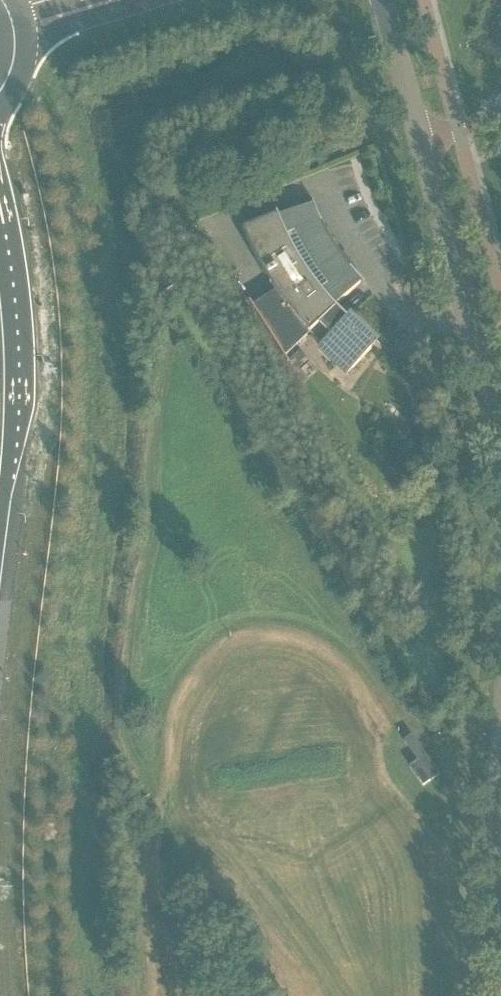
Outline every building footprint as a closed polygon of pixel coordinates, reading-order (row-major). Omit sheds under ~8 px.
[(344,314),(336,306),(363,281),(365,284),(366,283),(351,266),(347,269),(339,258),(342,256),(337,248),(334,251),(325,237),(317,223),(322,220),(317,210),(313,199),(312,200),(313,203),(279,217),(276,209),(275,210),(277,218),(243,229),(256,257),(275,291),(253,305),(250,300),(249,301),(288,362),(289,361),(286,356),(310,333),(322,346),(320,347),(348,373),(375,345),(382,352),(383,351),(344,314)] [(423,786),(433,779),(439,774),(412,734),(407,738),(404,740),(417,760),(410,765),(423,786)]
